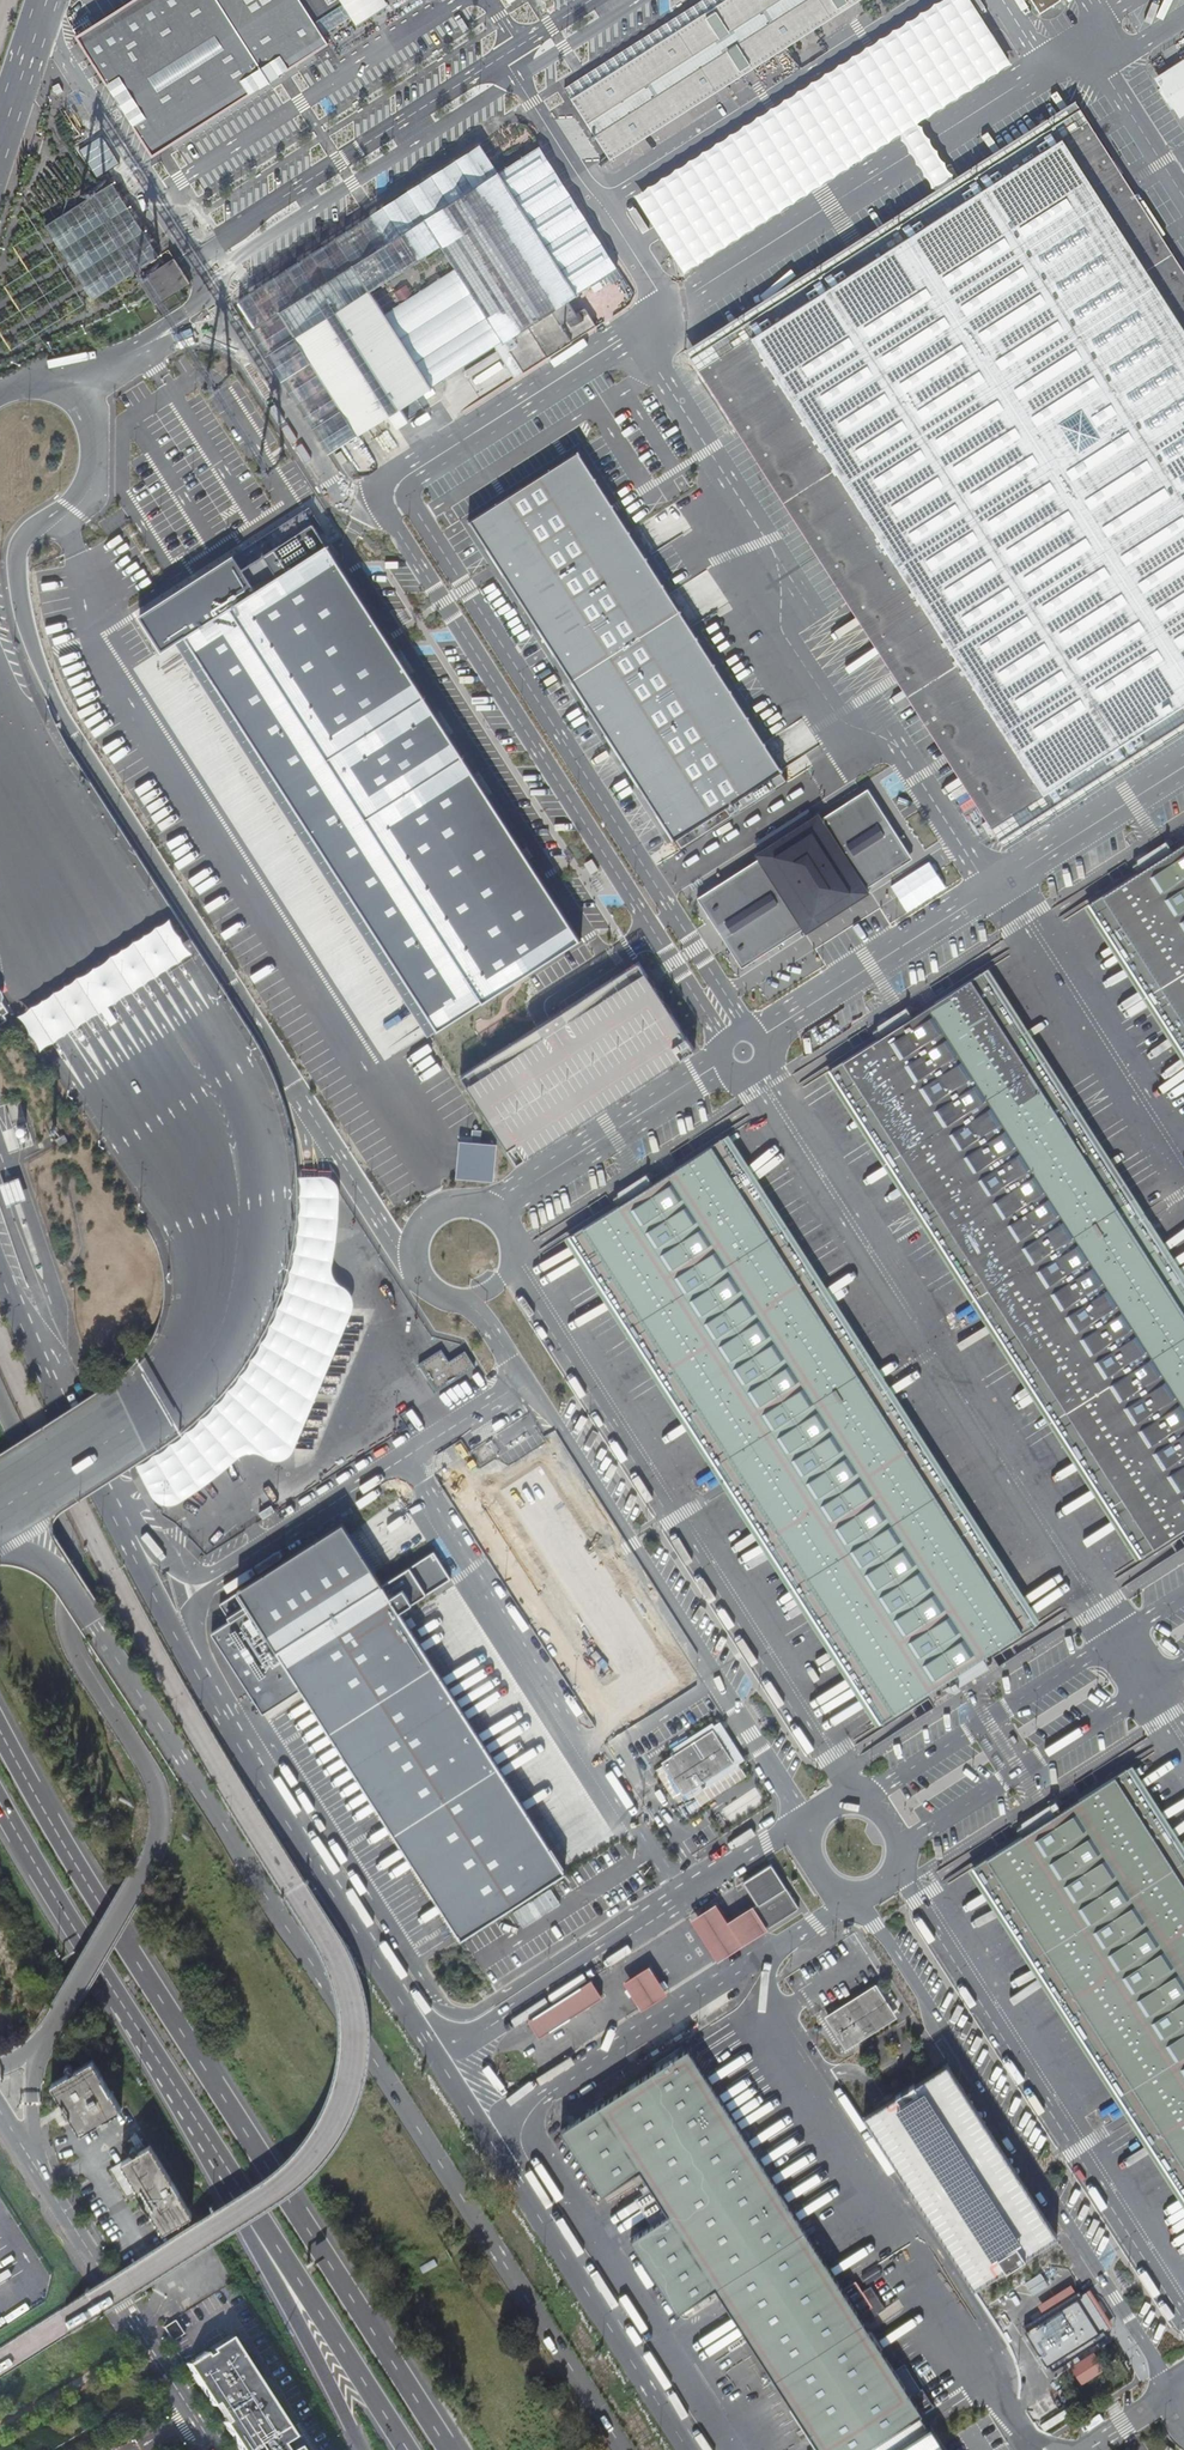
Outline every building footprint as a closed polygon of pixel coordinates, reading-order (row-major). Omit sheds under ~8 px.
[(154,155),(241,99),(243,88),(265,72),(287,58),(299,62),(328,43),(323,34),(351,17),(357,25),(389,4),(386,0),(153,0),(99,34),(89,19),(73,30),(154,155)] [(698,2),(565,88),(607,155),(850,0),(709,0),(713,7),(705,13),(698,2)] [(607,155),(610,159),(858,0),(850,0),(607,155)] [(635,195),(662,237),(670,232),(683,252),(675,257),(683,271),(901,133),(915,124),(1011,63),(971,0),(939,0),(635,195)] [(705,13),(713,7),(709,0),(701,0),(698,2),(705,13)] [(1061,0),(1031,0),(1040,14),(1061,0)] [(1156,75),(1162,86),(1158,89),(1171,109),(1175,106),(1180,113),(1183,111),(1183,57),(1156,75)] [(287,58),(265,72),(270,81),(279,76),(279,74),(299,62),(287,58)] [(243,88),(241,99),(260,86),(260,88),(270,81),(265,72),(243,88)] [(685,350),(737,432),(800,530),(895,678),(947,761),(1004,849),(1179,736),(1183,733),(1183,270),(1129,184),(1075,100),(951,180),(944,184),(937,189),(855,241),(685,350)] [(915,124),(901,133),(915,154),(937,189),(944,184),(951,180),(929,145),(915,124)] [(256,328),(254,329),(332,450),(389,415),(398,428),(408,420),(400,408),(432,388),(431,387),(503,341),(524,372),(596,326),(584,308),(576,313),(568,301),(577,295),(576,293),(617,267),(539,146),(498,173),(480,144),(410,195),(409,193),(263,286),(268,294),(244,309),(256,328)] [(37,211),(82,181),(69,160),(23,189),(37,211)] [(56,247),(123,205),(108,181),(41,223),(56,247)] [(72,272),(139,230),(123,205),(56,247),(72,272)] [(88,297),(155,255),(139,230),(72,272),(88,297)] [(662,237),(660,238),(673,258),(675,257),(683,252),(670,232),(662,237)] [(143,276),(160,301),(192,280),(175,255),(143,276)] [(782,780),(572,450),(462,519),(673,849),(782,780)] [(271,578),(321,546),(307,524),(257,556),(271,578)] [(431,1033),(579,939),(326,543),(321,546),(271,578),(248,593),(178,638),(431,1033)] [(178,638),(248,593),(227,559),(134,617),(156,652),(178,638)] [(717,926),(700,937),(706,949),(724,937),(741,963),(801,924),(806,932),(868,892),(863,884),(923,845),(884,784),(823,823),(818,815),(757,854),(761,862),(701,900),(717,926)] [(1089,904),(1183,1052),(1183,843),(1089,904)] [(41,1046),(188,953),(169,922),(22,1016),(40,1044),(41,1046)] [(542,1017),(451,1076),(511,1165),(694,1049),(632,959),(542,1017)] [(830,1070),(1140,1556),(1183,1528),(1183,1284),(984,971),(830,1070)] [(4,994),(2,990),(0,988),(0,1024),(7,1019),(4,1015),(9,1012),(2,1001),(4,994)] [(583,1228),(570,1236),(881,1722),(1035,1624),(724,1138),(583,1228)] [(454,1141),(451,1178),(491,1181),(494,1144),(454,1141)] [(245,1367),(221,1398),(189,1426),(133,1466),(148,1497),(160,1504),(170,1503),(202,1483),(235,1454),(247,1452),(260,1456),(274,1460),(286,1453),(307,1404),(347,1307),(348,1296),(341,1287),(330,1280),(326,1268),(333,1232),(335,1194),(332,1183),(321,1175),(298,1178),(293,1248),(273,1312),(245,1367)] [(441,1349),(419,1363),(436,1392),(475,1367),(473,1364),(463,1351),(449,1361),(441,1349)] [(561,1873),(396,1612),(449,1578),(432,1551),(378,1585),(339,1523),(233,1590),(234,1592),(215,1604),(226,1620),(211,1630),(262,1712),(297,1689),(455,1939),(561,1873)] [(674,1757),(661,1765),(680,1794),(683,1792),(693,1809),(745,1776),(737,1764),(743,1760),(719,1721),(712,1725),(711,1723),(669,1750),(674,1757)] [(1012,1735),(1008,1737),(1013,1744),(1017,1741),(1012,1735)] [(1115,1777),(1183,1884),(1183,1846),(1132,1765),(1115,1777)] [(986,1859),(1183,2168),(1183,1884),(1115,1777),(1056,1814),(1050,1804),(1020,1823),(1021,1826),(1017,1829),(1022,1836),(986,1859)] [(986,1859),(968,1870),(1183,2207),(1183,2168),(986,1859)] [(753,1908),(766,1929),(798,1908),(770,1864),(769,1865),(742,1882),(741,1882),(756,1906),(753,1908)] [(715,1904),(689,1921),(715,1961),(766,1929),(753,1908),(751,1906),(726,1922),(715,1904)] [(478,1953),(501,1942),(493,1927),(470,1938),(478,1953)] [(647,1965),(622,1981),(639,2009),(665,1993),(647,1965)] [(588,1981),(524,2021),(536,2039),(599,1998),(588,1981)] [(873,1985),(823,2017),(843,2049),(893,2017),(873,1985)] [(859,2314),(872,2306),(856,2280),(843,2289),(688,2048),(561,2130),(602,2194),(640,2171),(648,2184),(668,2214),(652,2225),(631,2238),(678,2312),(683,2309),(686,2313),(695,2308),(696,2310),(711,2301),(707,2293),(715,2288),(817,2446),(820,2449),(853,2449),(920,2409),(907,2389),(900,2378),(895,2371),(859,2314)] [(127,2106),(97,2056),(55,2081),(85,2131),(127,2106)] [(963,2091),(951,2072),(869,2123),(979,2295),(1060,2243),(963,2091)] [(193,2213),(151,2143),(145,2147),(135,2131),(129,2135),(128,2136),(137,2152),(122,2161),(123,2163),(139,2190),(138,2191),(149,2211),(151,2210),(163,2231),(193,2213)] [(139,2190),(123,2163),(111,2171),(127,2198),(138,2191),(139,2190)] [(668,2214),(648,2184),(640,2188),(642,2193),(635,2197),(652,2225),(668,2214)] [(1041,2326),(1027,2334),(1046,2363),(1060,2355),(1065,2362),(1105,2337),(1103,2333),(1108,2329),(1085,2292),(1079,2295),(1077,2291),(1036,2318),(1041,2326)] [(228,2337),(185,2364),(210,2404),(214,2401),(226,2420),(222,2423),(240,2449),(299,2449),(296,2446),(291,2449),(285,2440),(292,2436),(228,2337)] [(926,2427),(890,2449),(941,2449),(926,2427)]
